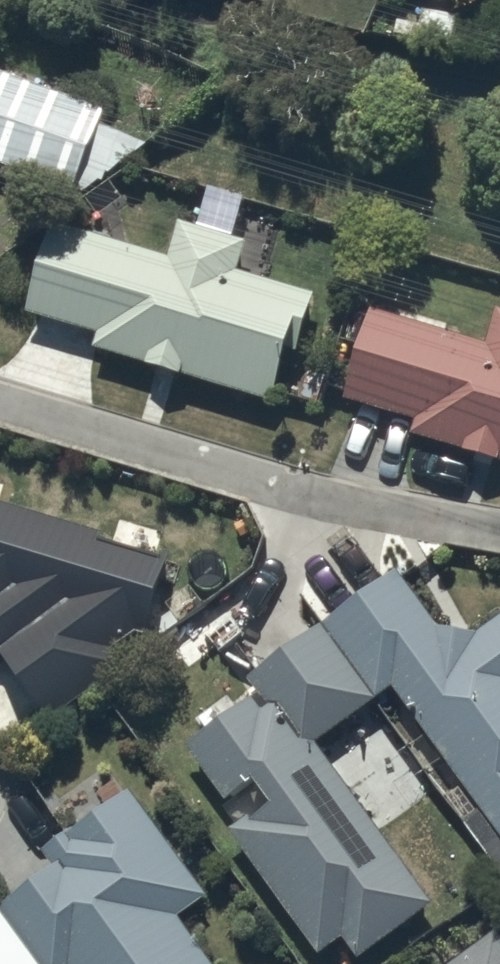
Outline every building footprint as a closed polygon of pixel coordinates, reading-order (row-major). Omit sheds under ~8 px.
[(498,7),(423,6),(421,17),(413,16),(413,20),(396,18),(394,32),(497,47),(498,7)] [(73,183),(88,141),(91,142),(104,103),(0,67),(0,157),(73,183)] [(99,327),(95,341),(274,396),(291,341),(301,344),(318,289),(241,265),(250,238),(181,217),(170,252),(58,217),(31,305),(99,327)] [(347,392),(417,413),(412,430),(499,457),(499,303),(489,337),(373,302),(347,392)] [(111,534),(13,502),(21,477),(0,470),(0,644),(48,717),(127,665),(114,645),(141,627),(151,630),(175,554),(157,548),(162,532),(116,518),(111,534)] [(371,700),(396,682),(499,825),(499,614),(479,629),(442,622),(400,563),(317,623),(371,700)] [(371,700),(317,623),(252,670),(264,689),(237,709),(226,695),(196,717),(206,732),(191,743),(229,794),(260,772),(276,795),(233,826),(323,949),(344,933),(360,955),(436,899),(432,895),(318,738),(371,700)] [(43,963),(215,963),(179,914),(209,892),(131,784),(45,846),(56,861),(0,901),(43,963)] [(0,901),(0,963),(43,963),(0,901)] [(497,924),(444,963),(499,963),(499,928),(497,924)]
